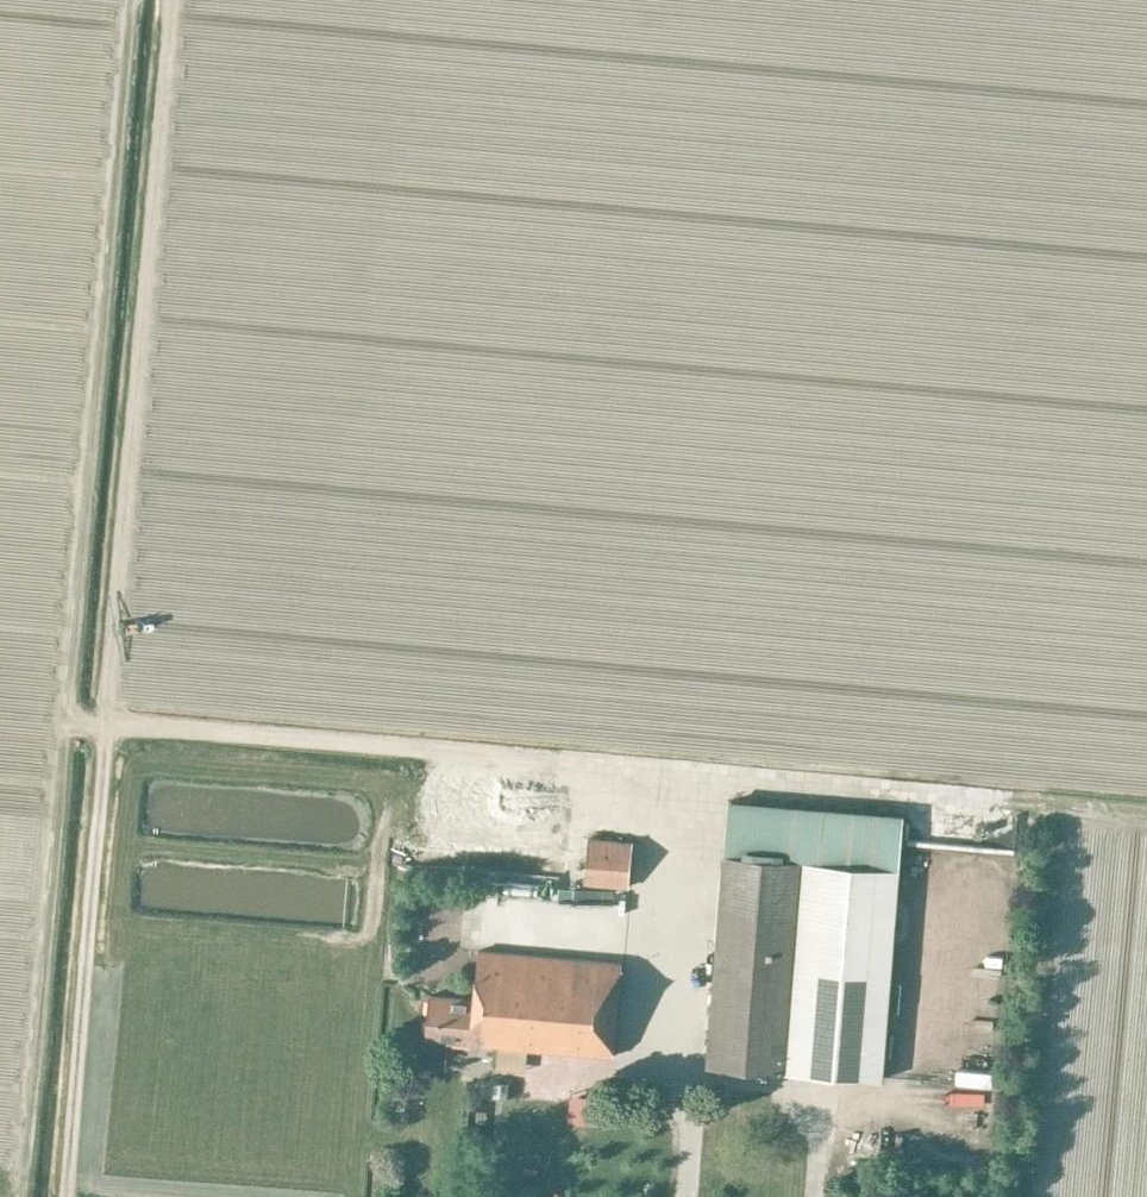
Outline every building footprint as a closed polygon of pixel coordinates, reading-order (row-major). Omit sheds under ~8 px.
[(901,866),(900,866),(905,811),(728,797),(724,851),(707,1063),(787,1069),(884,1079),(901,866)] [(586,882),(630,886),(634,839),(590,836),(586,882)] [(448,1035),(448,1041),(615,1055),(624,961),(481,947),(474,996),(430,994),(426,1034),(448,1035)] [(962,1017),(960,1061),(997,1063),(999,1018),(962,1017)] [(929,1060),(956,1062),(957,1050),(929,1048),(929,1060)] [(570,1105),(604,1107),(604,1098),(590,1098),(591,1080),(571,1079),(570,1105)]
